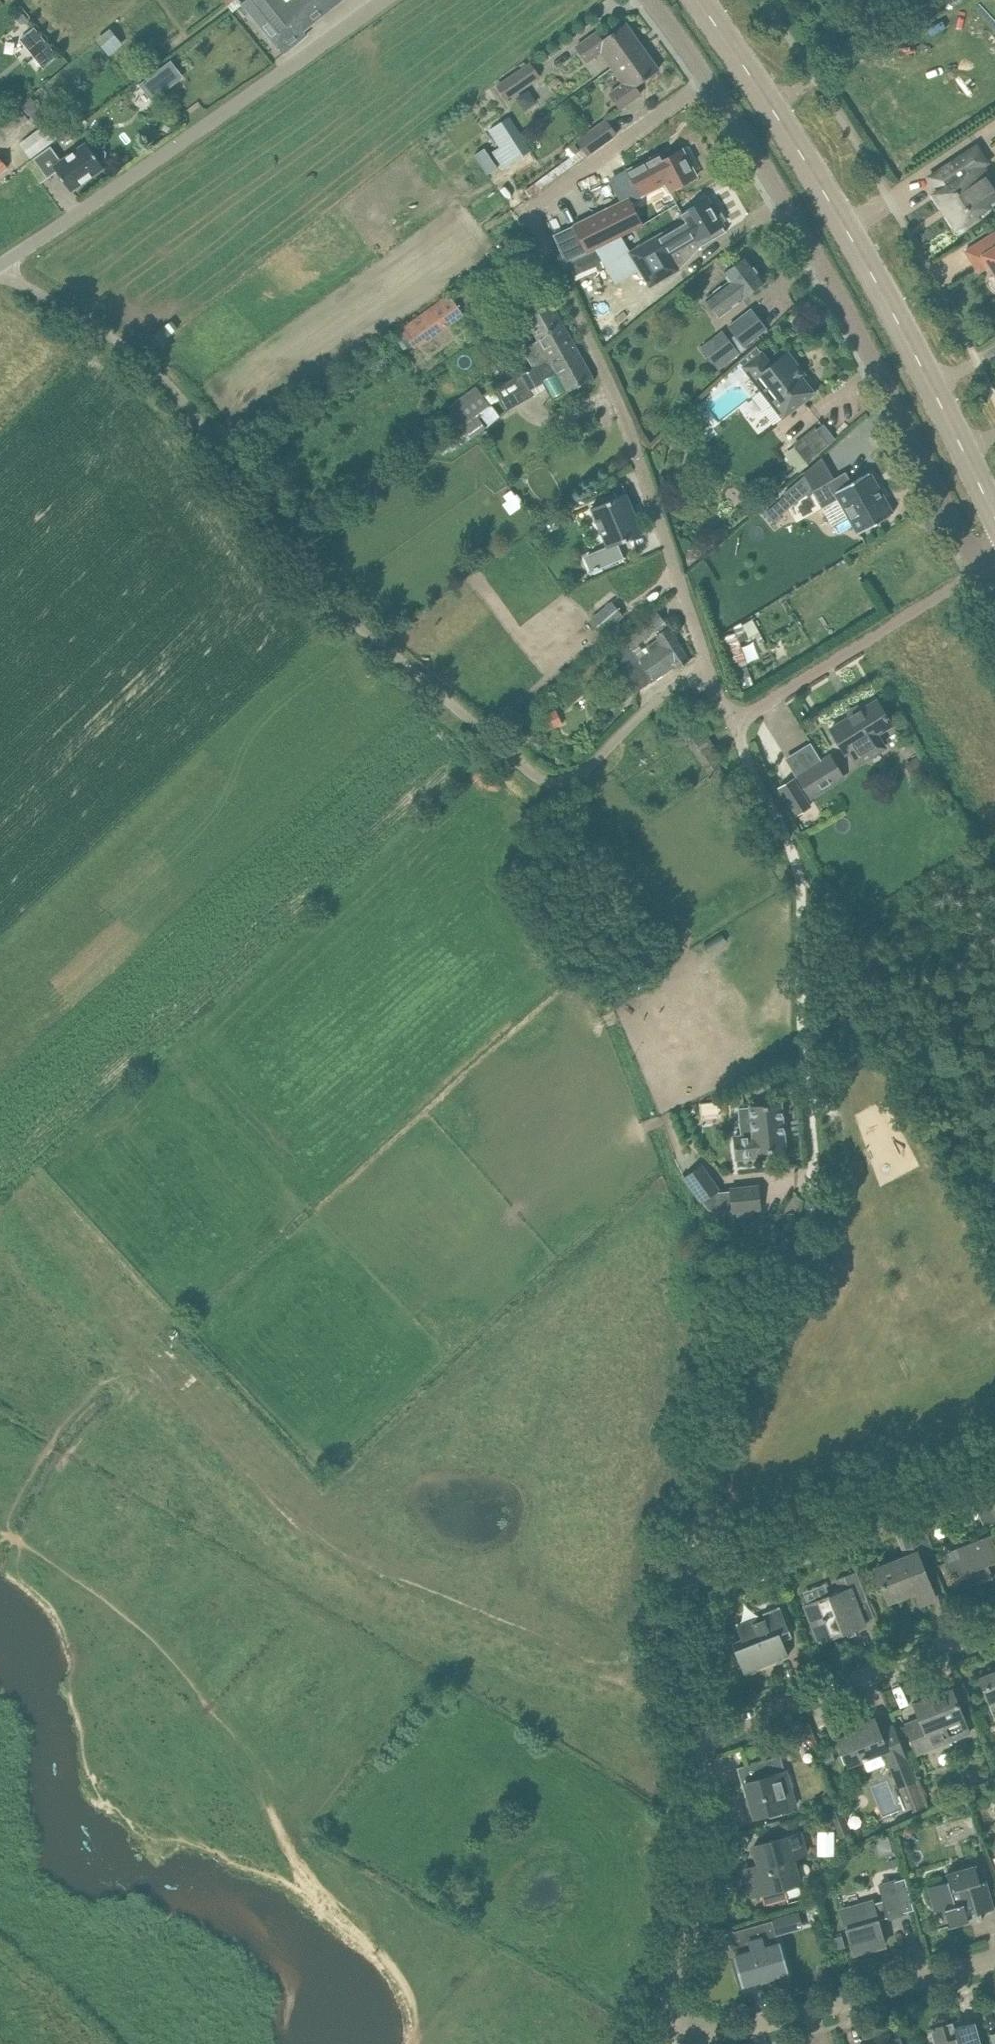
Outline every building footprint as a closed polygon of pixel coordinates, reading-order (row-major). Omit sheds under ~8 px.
[(241,1),(284,53),(300,39),(297,35),(340,0),(242,0),(241,1)] [(617,63),(642,45),(626,23),(602,39),(596,32),(576,46),(586,61),(606,47),(617,63)] [(46,66),(61,53),(36,24),(21,37),(46,66)] [(103,39),(108,51),(124,44),(119,32),(103,39)] [(628,79),(609,92),(620,108),(641,93),(635,85),(659,68),(642,45),(617,63),(628,79)] [(168,62),(142,81),(153,96),(178,77),(168,62)] [(539,75),(531,64),(497,86),(505,98),(539,75)] [(148,91),(140,79),(120,94),(129,106),(148,91)] [(31,97),(0,121),(0,140),(32,115),(36,120),(44,114),(31,97)] [(489,129),(500,147),(521,132),(516,123),(510,115),(499,123),(489,129)] [(530,196),(587,154),(616,133),(606,119),(577,140),(583,147),(525,189),(530,196)] [(19,143),(31,158),(58,138),(46,122),(19,143)] [(531,148),(521,132),(500,147),(491,152),(502,168),(531,148)] [(34,158),(27,162),(41,182),(48,177),(57,170),(71,190),(104,166),(101,163),(105,160),(106,152),(101,145),(93,143),(89,146),(86,142),(61,160),(51,145),(34,158)] [(979,166),(987,160),(977,145),(929,176),(938,190),(933,193),(956,228),(962,225),(964,228),(981,217),(979,214),(990,206),(978,187),(988,180),(979,166)] [(629,169),(612,178),(623,200),(629,197),(640,191),(642,195),(666,183),(670,190),(679,185),(696,176),(682,149),(662,160),(657,162),(654,156),(629,169)] [(574,224),(553,234),(565,262),(584,254),(597,247),(629,231),(643,224),(638,215),(629,197),(623,200),(574,224)] [(638,246),(629,251),(639,270),(648,285),(680,267),(672,254),(693,242),(697,248),(709,241),(726,231),(722,224),(723,224),(722,221),(714,207),(708,198),(691,208),(682,212),(678,215),(681,221),(679,222),(682,227),(656,243),(653,237),(638,246)] [(965,251),(976,267),(986,260),(989,265),(994,274),(991,277),(990,282),(992,286),(994,289),(994,232),(965,251)] [(584,254),(565,262),(574,281),(578,279),(606,266),(597,247),(584,254)] [(765,282),(745,256),(724,272),(733,285),(710,302),(720,314),(743,297),(743,298),(765,282)] [(464,315),(448,294),(393,334),(404,349),(411,343),(410,342),(422,333),(428,341),(464,315)] [(574,343),(551,302),(518,320),(526,335),(533,331),(539,340),(523,348),(533,366),(574,343)] [(730,339),(709,356),(720,369),(746,348),(744,345),(748,342),(766,327),(750,309),(729,326),(735,335),(730,339)] [(574,343),(533,366),(484,395),(490,405),(500,399),(506,410),(535,394),(532,389),(543,382),(552,399),(567,391),(593,377),(574,343)] [(815,393),(802,376),(805,373),(788,351),(772,364),(758,346),(740,361),(784,417),(815,393)] [(490,405),(484,395),(480,390),(450,410),(457,420),(445,428),(449,434),(442,439),(443,441),(444,440),(453,451),(487,428),(478,413),(490,405)] [(786,450),(799,467),(839,437),(825,420),(786,450)] [(812,490),(832,525),(849,515),(859,532),(893,513),(869,472),(852,481),(846,471),(812,490)] [(786,495),(766,513),(772,521),(794,503),(812,490),(804,476),(784,493),(786,495)] [(591,507),(608,547),(598,551),(604,565),(589,571),(589,573),(626,557),(626,556),(623,557),(617,543),(620,542),(621,542),(631,538),(630,538),(643,532),(622,482),(621,482),(625,493),(613,498),(613,497),(603,501),(604,502),(591,507)] [(612,603),(592,619),(602,631),(622,615),(612,603)] [(655,608),(558,690),(569,703),(598,679),(595,675),(611,663),(634,693),(675,664),(678,668),(690,659),(669,627),(656,636),(658,638),(647,646),(650,651),(640,659),(632,648),(638,643),(659,627),(661,629),(668,625),(664,621),(655,608)] [(725,636),(736,666),(751,661),(739,630),(725,636)] [(878,701),(832,731),(845,753),(849,750),(857,763),(887,746),(880,734),(893,725),(878,701)] [(551,729),(546,716),(532,722),(538,735),(551,729)] [(830,756),(798,775),(810,796),(843,776),(830,756)] [(796,814),(809,806),(793,779),(779,787),(796,814)] [(734,1136),(737,1159),(757,1156),(756,1151),(785,1148),(781,1103),(769,1104),(769,1100),(753,1101),(754,1105),(750,1106),(753,1134),(734,1136)] [(732,1212),(761,1209),(758,1185),(730,1187),(730,1189),(719,1190),(718,1189),(719,1189),(702,1164),(684,1177),(701,1201),(702,1200),(708,1209),(716,1211),(732,1210),(732,1212)] [(994,1522),(994,1513),(988,1495),(983,1483),(947,1497),(952,1510),(959,1513),(976,1506),(984,1527),(994,1522)] [(905,1556),(876,1567),(889,1600),(915,1590),(920,1604),(936,1598),(918,1554),(928,1550),(930,1555),(931,1554),(918,1520),(894,1529),(905,1556)] [(856,1541),(850,1524),(838,1528),(845,1545),(856,1541)] [(944,1552),(958,1589),(992,1576),(987,1563),(994,1560),(994,1545),(991,1534),(944,1552)] [(808,1603),(804,1604),(812,1624),(820,1643),(847,1632),(849,1637),(857,1633),(855,1629),(865,1625),(863,1621),(856,1603),(867,1598),(859,1580),(856,1571),(836,1579),(840,1590),(830,1595),(808,1603)] [(738,1621),(736,1622),(744,1644),(735,1648),(745,1672),(765,1664),(763,1660),(773,1656),(775,1660),(788,1655),(779,1632),(789,1628),(780,1605),(777,1606),(780,1612),(740,1627),(738,1621)] [(994,1716),(994,1670),(978,1677),(988,1702),(989,1702),(994,1716)] [(906,1723),(905,1723),(917,1753),(970,1733),(963,1718),(952,1687),(914,1702),(923,1725),(909,1730),(906,1723)] [(882,1737),(874,1718),(857,1724),(859,1730),(839,1738),(849,1764),(885,1750),(899,1785),(914,1780),(895,1732),(882,1737)] [(780,1755),(742,1766),(747,1781),(744,1782),(754,1817),(773,1811),(785,1808),(795,1805),(786,1776),(786,1774),(780,1755)] [(753,1895),(762,1893),(765,1903),(787,1897),(785,1886),(799,1882),(792,1857),(806,1853),(800,1832),(754,1844),(759,1863),(745,1867),(753,1895)] [(980,1911),(993,1906),(984,1880),(980,1882),(974,1865),(946,1875),(948,1880),(925,1888),(933,1911),(943,1908),(949,1926),(968,1919),(968,1917),(972,1915),(974,1920),(976,1922),(977,1922),(979,1922),(981,1921),(982,1919),(982,1917),(980,1911)] [(905,1887),(897,1889),(895,1880),(879,1885),(883,1900),(873,1903),(873,1902),(843,1911),(854,1952),(885,1944),(878,1919),(888,1916),(889,1917),(904,1913),(903,1910),(911,1908),(905,1887)] [(778,1942),(776,1943),(773,1934),(776,1933),(772,1920),(745,1927),(747,1932),(733,1936),(738,1953),(735,1954),(739,1968),(735,1970),(739,1984),(743,1983),(744,1984),(787,1971),(778,1942)] [(975,2021),(954,2027),(955,2029),(945,2032),(943,2024),(930,2028),(934,2043),(982,2043),(975,2021)]
